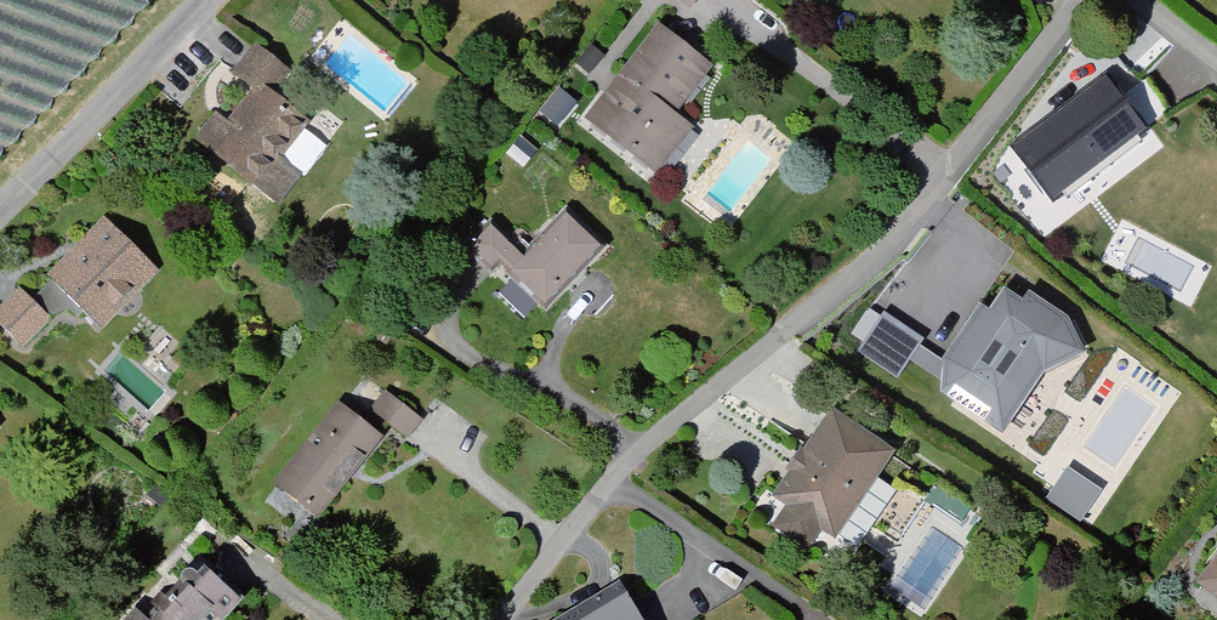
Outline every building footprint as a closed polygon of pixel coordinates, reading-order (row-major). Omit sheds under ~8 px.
[(649,29),(578,122),(650,178),(685,133),(672,123),(709,75),(649,29)] [(209,116),(185,146),(270,212),(294,181),(274,165),(300,131),(260,100),(279,76),(250,53),(227,82),(246,96),(222,126),(209,116)] [(1095,77),(1001,153),(1052,216),(1146,141),(1095,77)] [(494,273),(541,320),(604,259),(560,214),(520,254),(487,222),(455,254),(487,286),(494,273)] [(97,343),(158,279),(100,224),(26,302),(17,294),(0,312),(0,331),(17,348),(43,321),(68,315),(97,343)] [(1113,342),(1022,282),(941,381),(1034,440),(1113,342)] [(376,394),(364,409),(404,440),(416,425),(376,394)] [(330,401),(266,481),(314,519),(378,439),(330,401)] [(885,452),(826,410),(763,499),(779,510),(770,523),(801,545),(811,532),(822,540),(885,452)] [(1066,465),(1046,498),(1081,519),(1101,486),(1066,465)] [(1189,582),(1216,603),(1216,544),(1189,582)] [(237,595),(190,554),(133,619),(119,607),(108,619),(215,619),(237,595)] [(564,619),(635,619),(615,589),(564,619)]
